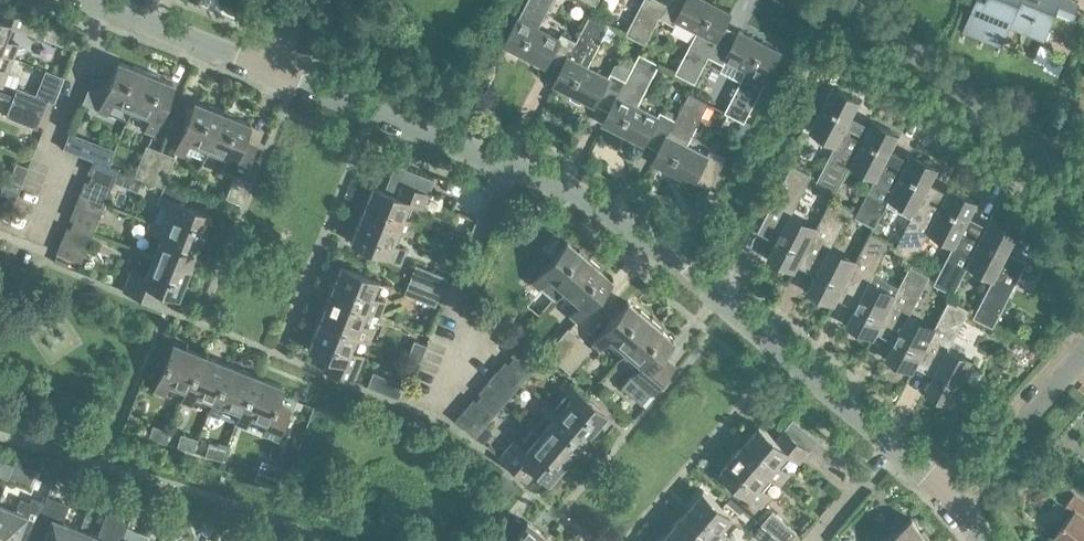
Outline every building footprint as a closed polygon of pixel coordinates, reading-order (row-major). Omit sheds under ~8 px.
[(577,41),(562,33),(559,38),(539,28),(554,0),(528,0),(505,45),(546,67),(547,65),(561,72),(569,57),(577,41)] [(626,34),(646,45),(660,18),(659,17),(667,2),(668,2),(669,0),(644,0),(626,34)] [(717,41),(725,26),(732,13),(707,0),(669,0),(668,2),(667,2),(659,17),(660,18),(675,25),(677,20),(697,30),(676,73),(695,83),(709,57),(709,56),(717,41)] [(963,32),(992,43),(1000,21),(1044,39),(1053,15),(1071,22),(1078,5),(1066,0),(976,0),(963,32)] [(14,56),(19,44),(5,38),(10,26),(34,36),(41,19),(1,3),(0,5),(0,51),(14,56)] [(626,80),(632,68),(622,62),(615,64),(609,77),(588,67),(610,25),(590,14),(577,41),(569,57),(561,72),(554,85),(595,106),(597,104),(610,111),(618,96),(619,96),(627,80),(626,80)] [(709,56),(709,57),(724,64),(727,59),(747,70),(725,112),(745,122),(781,52),(740,31),(739,33),(725,26),(717,41),(709,56)] [(660,117),(658,116),(638,106),(660,63),(640,53),(632,68),(626,80),(627,80),(619,96),(618,96),(610,111),(604,124),(645,145),(645,144),(659,151),(661,148),(676,119),(662,113),(660,117)] [(131,109),(147,70),(134,64),(133,67),(119,61),(120,61),(118,60),(98,111),(106,114),(112,101),(131,109)] [(147,70),(131,109),(151,116),(145,130),(153,133),(174,82),(173,82),(172,82),(159,77),(160,75),(147,70)] [(850,164),(869,127),(851,118),(860,101),(834,88),(833,87),(810,131),(836,144),(816,183),(836,193),(851,165),(850,164)] [(12,102),(41,113),(47,99),(17,88),(12,102)] [(690,92),(676,119),(661,148),(659,151),(653,163),(694,184),(695,182),(710,189),(725,158),(710,151),(708,155),(687,145),(709,103),(690,92)] [(208,149),(223,110),(210,105),(210,107),(196,101),(195,100),(175,151),(183,154),(188,141),(208,149)] [(35,128),(41,113),(12,102),(6,116),(35,128)] [(223,110),(208,149),(226,156),(220,170),(233,176),(225,197),(240,204),(258,159),(251,156),(255,145),(243,140),(250,122),(249,122),(236,117),(237,115),(223,110)] [(889,198),(908,161),(890,152),(899,135),(873,122),(873,121),(872,121),(869,127),(850,164),(851,165),(876,178),(856,217),(875,227),(890,198),(889,198)] [(912,150),(919,128),(906,124),(898,146),(912,150)] [(149,181),(160,151),(146,145),(134,175),(149,181)] [(160,151),(149,181),(162,186),(174,157),(160,151)] [(928,231),(947,194),(930,185),(938,168),(912,155),(913,155),(912,154),(908,161),(889,198),(890,198),(915,211),(895,250),(915,260),(930,232),(928,231)] [(89,177),(111,186),(113,182),(118,170),(93,160),(88,173),(91,174),(89,177)] [(21,183),(27,167),(16,163),(10,178),(21,183)] [(818,228),(817,228),(792,215),(812,175),(792,165),(758,232),(777,241),(769,257),(795,271),(794,271),(796,272),(799,265),(818,228)] [(118,170),(113,182),(125,187),(130,175),(118,170)] [(105,203),(111,186),(89,177),(88,182),(85,181),(80,193),(105,203)] [(166,182),(161,194),(186,204),(191,191),(166,182)] [(362,213),(412,233),(417,221),(403,216),(408,203),(421,208),(427,193),(397,182),(392,194),(373,186),(362,213)] [(968,265),(987,228),(969,219),(978,202),(952,189),(952,188),(951,188),(947,194),(928,231),(930,232),(955,244),(934,284),(954,294),(969,265),(968,265)] [(100,215),(105,203),(80,193),(75,205),(100,215)] [(150,222),(200,242),(201,242),(203,243),(208,230),(206,229),(211,215),(212,216),(212,215),(161,194),(158,203),(171,208),(164,227),(150,221),(150,222)] [(857,262),(856,261),(831,248),(852,209),(832,199),(817,228),(818,228),(799,265),(817,274),(808,291),(834,304),(834,305),(835,305),(838,298),(857,262)] [(93,232),(100,215),(75,205),(70,218),(73,219),(71,223),(93,232)] [(412,234),(412,233),(362,213),(351,241),(401,261),(406,248),(392,243),(398,229),(412,234)] [(968,265),(969,265),(994,278),(974,317),(993,327),(1014,288),(1029,296),(1038,279),(1023,271),(1028,261),(1009,251),(1017,236),(991,222),(990,221),(987,228),(968,265)] [(195,256),(200,242),(150,222),(147,229),(161,235),(153,255),(192,270),(197,257),(195,256)] [(86,249),(93,232),(71,223),(69,228),(67,227),(62,239),(86,249)] [(897,295),(896,295),(871,282),(891,242),(871,232),(856,261),(857,262),(838,298),(856,307),(847,324),(873,337),(873,338),(874,339),(878,332),(897,295)] [(81,261),(86,249),(62,239),(57,252),(81,261)] [(563,290),(590,259),(580,249),(578,251),(566,241),(531,282),(538,288),(548,277),(563,290)] [(186,283),(192,270),(153,255),(145,275),(130,269),(122,289),(156,303),(161,290),(179,297),(179,296),(184,282),(186,283)] [(590,259),(563,290),(579,304),(570,315),(576,321),(612,280),(600,270),(601,268),(590,259)] [(330,293),(380,314),(385,301),(371,296),(377,282),(391,287),(391,286),(341,266),(330,293)] [(410,279),(439,291),(445,277),(415,266),(410,279)] [(936,329),(935,328),(910,315),(930,276),(911,266),(896,295),(897,295),(878,332),(896,341),(887,358),(913,371),(913,372),(914,372),(917,365),(936,329)] [(434,305),(439,291),(410,279),(404,293),(434,305)] [(380,314),(330,293),(319,321),(369,341),(374,329),(360,323),(366,309),(380,314)] [(936,329),(917,365),(935,374),(926,391),(952,405),(953,406),(976,362),(950,349),(970,309),(950,299),(935,328),(936,329)] [(639,312),(628,302),(592,343),(599,349),(608,338),(624,351),(652,319),(641,310),(639,312)] [(652,319),(624,351),(640,365),(621,388),(641,405),(675,365),(662,353),(673,340),(661,330),(662,328),(652,319)] [(369,342),(369,341),(319,321),(308,348),(329,357),(324,369),(353,381),(363,356),(350,350),(355,336),(369,342)] [(558,363),(579,338),(567,328),(546,353),(558,363)] [(579,338),(558,363),(570,373),(591,348),(579,338)] [(420,362),(426,345),(414,340),(407,357),(420,362)] [(181,401),(201,353),(173,342),(154,390),(164,394),(168,383),(185,390),(181,400),(181,401)] [(510,360),(528,375),(540,361),(519,344),(510,355),(513,357),(510,360)] [(209,412),(228,364),(201,353),(181,401),(190,404),(195,394),(213,401),(208,411),(209,412)] [(522,381),(528,375),(510,360),(507,364),(504,361),(496,371),(516,388),(522,381)] [(236,422),(255,375),(228,364),(209,412),(218,415),(222,404),(240,411),(236,422)] [(507,399),(516,388),(496,371),(487,381),(507,399)] [(397,398),(403,384),(372,372),(367,386),(397,398)] [(255,375),(236,422),(245,426),(249,415),(267,422),(263,433),(277,439),(286,416),(273,410),(283,386),(255,375)] [(546,402),(587,437),(589,438),(598,428),(597,426),(607,414),(565,379),(560,386),(571,395),(558,411),(546,401),(546,402)] [(496,412),(507,399),(487,381),(478,392),(481,395),(478,398),(496,412)] [(484,426),(496,412),(478,398),(475,401),(472,399),(464,409),(484,426)] [(577,449),(587,437),(546,402),(541,408),(552,417),(538,434),(570,461),(579,450),(577,449)] [(475,436),(484,426),(464,409),(455,419),(475,436)] [(740,448),(782,483),(790,473),(779,464),(788,453),(800,463),(819,441),(794,419),(776,440),(760,425),(740,448)] [(166,443),(170,430),(153,425),(149,438),(166,443)] [(194,452),(198,439),(181,434),(177,447),(194,452)] [(561,471),(570,461),(538,434),(525,450),(514,440),(499,457),(524,478),(532,467),(549,482),(559,470),(561,471)] [(222,460),(226,447),(209,442),(205,455),(222,460)] [(781,484),(782,483),(740,448),(721,471),(762,506),(771,495),(760,486),(770,474),(781,484)] [(1038,465),(1025,481),(1035,489),(1048,473),(1038,465)] [(507,494),(515,485),(501,473),(493,483),(507,494)] [(717,540),(732,540),(734,538),(723,529),(733,517),(744,527),(745,526),(704,491),(684,514),(717,540)] [(1083,514),(1083,513),(1083,502),(1075,495),(1063,509),(1071,515),(1055,535),(1063,540),(1083,540),(1083,515),(1083,514)] [(79,530),(61,523),(68,506),(46,497),(44,503),(29,540),(75,540),(79,530)] [(44,503),(31,498),(29,503),(20,500),(15,511),(0,505),(0,540),(29,540),(44,503)] [(783,540),(791,540),(797,533),(773,513),(764,524),(783,540)] [(126,527),(128,523),(105,514),(96,536),(79,530),(75,540),(121,540),(126,527)] [(684,514),(665,536),(671,540),(713,540),(714,540),(716,540),(717,540),(684,514)] [(924,531),(922,532),(913,521),(913,520),(913,519),(884,540),(931,540),(924,531)] [(544,535),(527,521),(511,540),(539,540),(544,535)] [(764,524),(753,536),(759,540),(783,540),(764,524)] [(148,535),(126,527),(121,540),(145,540),(148,535)]
